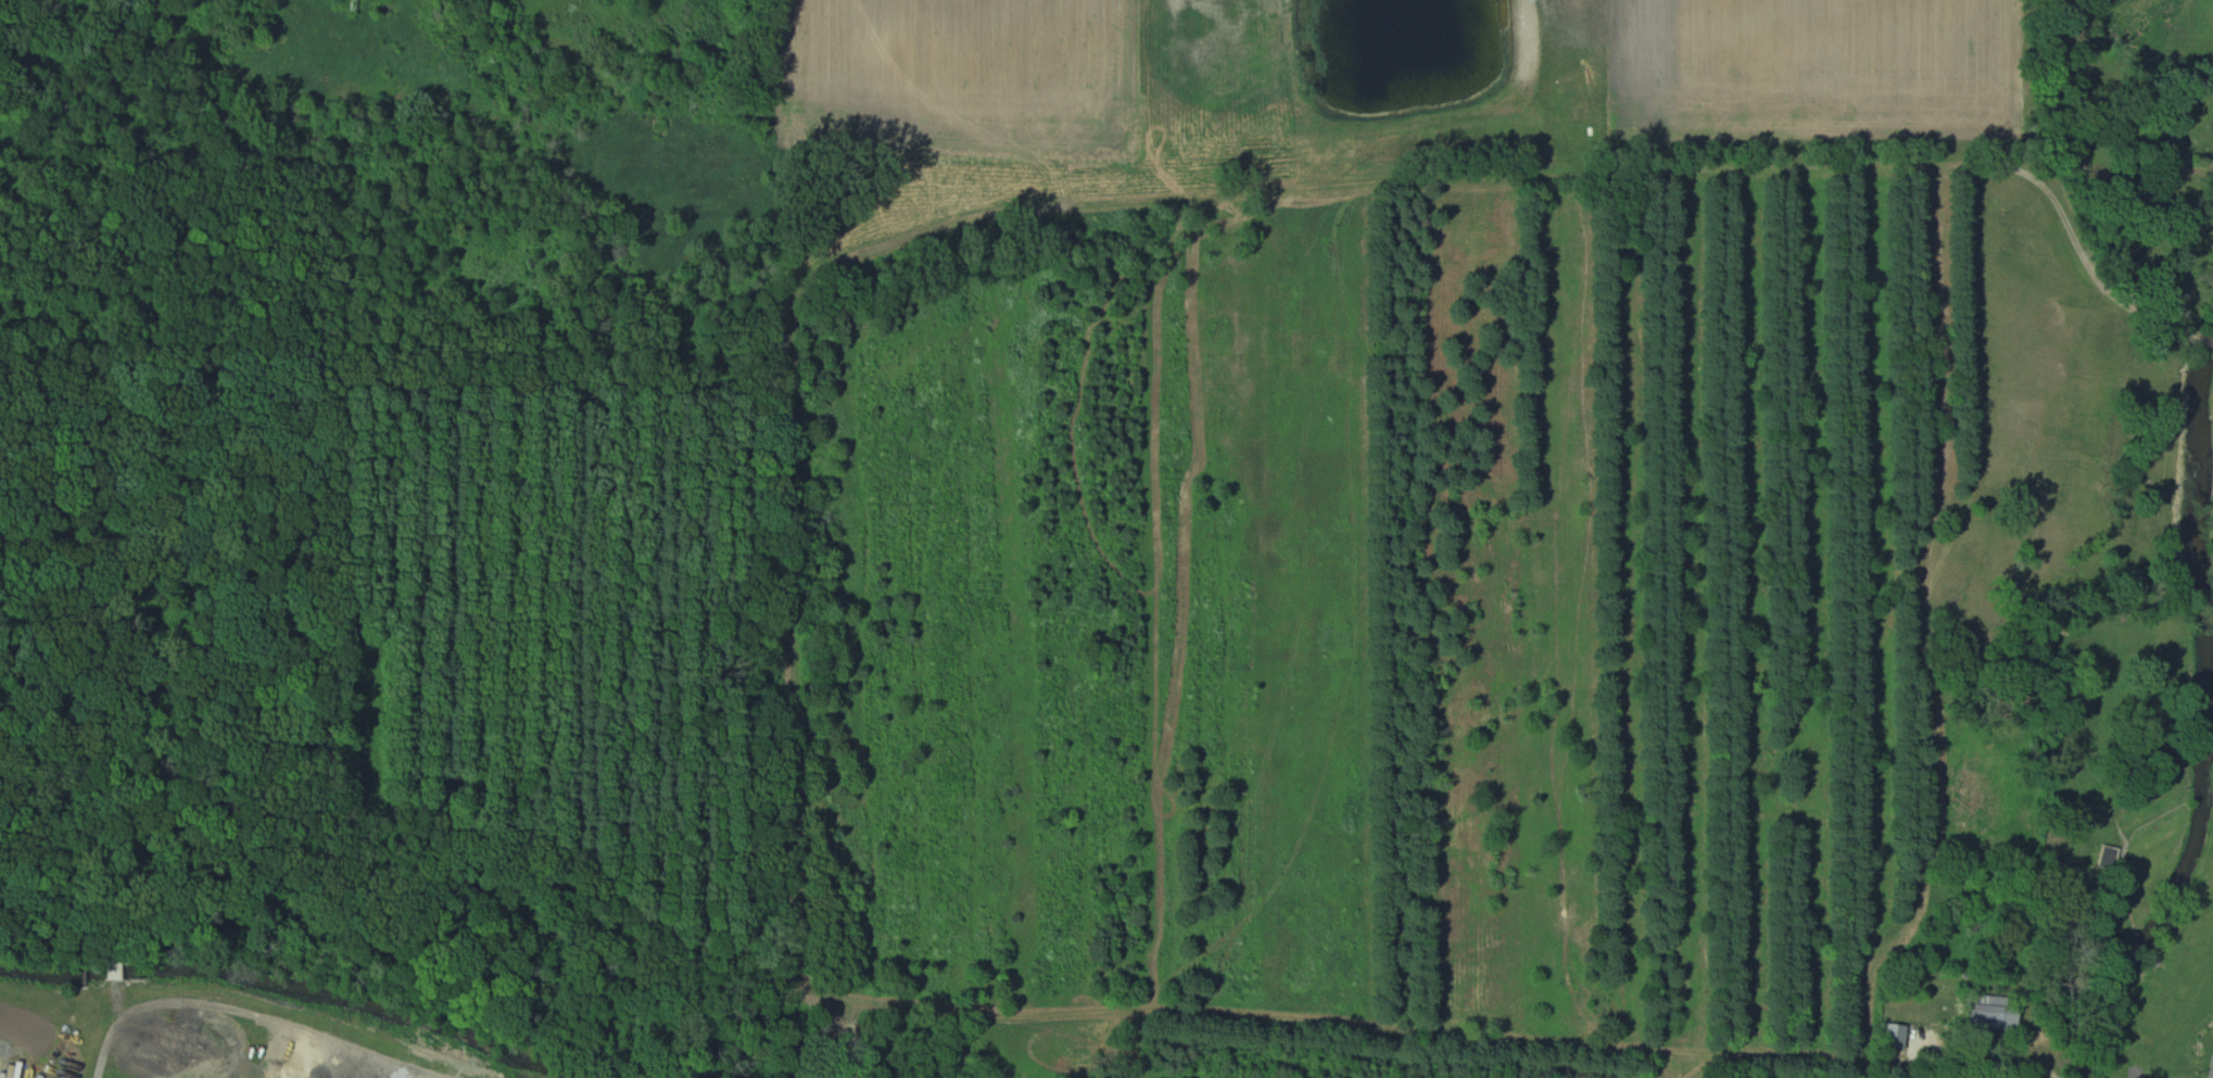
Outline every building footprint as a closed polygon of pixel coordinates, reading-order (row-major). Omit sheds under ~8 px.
[(2015,997),(1973,995),(1971,1027),(2027,1030),(2028,1006),(2015,1006),(2015,997)]
